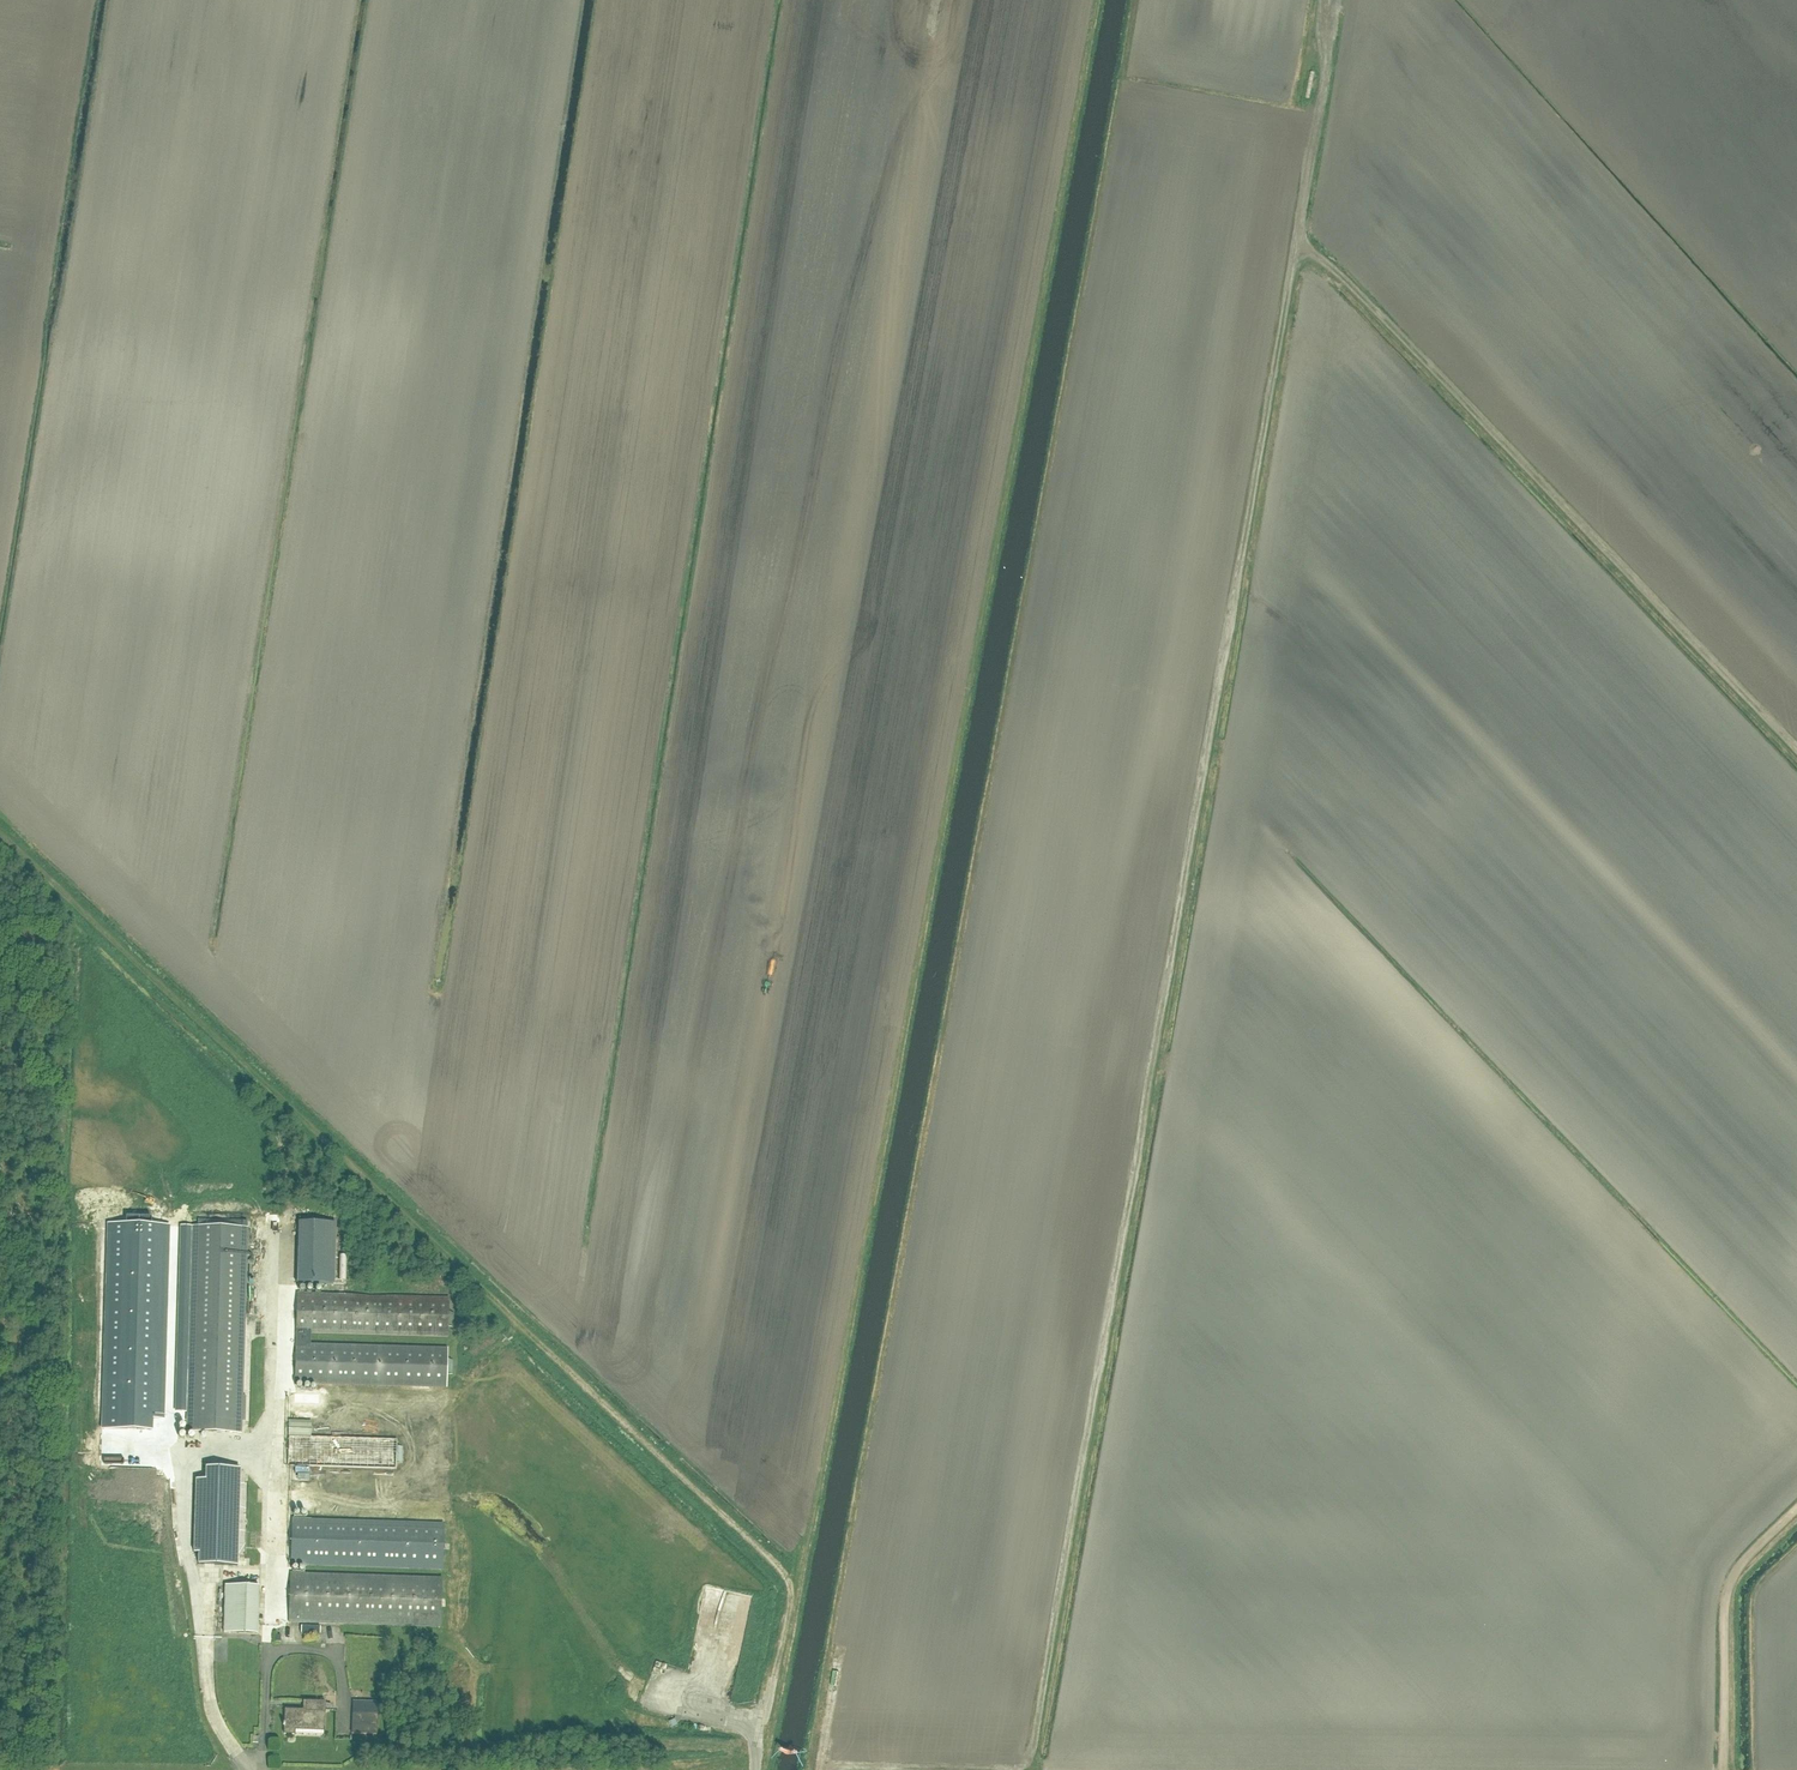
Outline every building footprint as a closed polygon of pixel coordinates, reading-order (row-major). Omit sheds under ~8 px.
[(169,1227),(158,1226),(151,1226),(151,1220),(126,1220),(126,1225),(108,1225),(102,1430),(152,1431),(152,1419),(164,1420),(169,1227)] [(329,1286),(331,1221),(299,1220),(298,1285),(329,1286)] [(246,1229),(193,1227),(187,1420),(187,1432),(240,1434),(246,1229)] [(446,1339),(448,1299),(296,1297),(294,1385),(445,1390),(446,1351),(308,1348),(309,1336),(446,1339)] [(445,1420),(289,1415),(287,1486),(443,1491),(445,1420)] [(206,1481),(196,1481),(194,1553),(199,1554),(199,1565),(237,1566),(239,1482),(206,1481)] [(443,1572),(444,1522),(293,1518),(292,1568),(443,1572)] [(440,1628),(442,1578),(291,1573),(289,1623),(440,1628)] [(711,1588),(710,1601),(723,1602),(724,1589),(711,1588)] [(257,1636),(257,1591),(224,1590),(223,1636),(257,1636)] [(325,1713),(325,1703),(305,1702),(305,1711),(285,1710),(284,1735),(294,1735),(294,1731),(324,1732),(323,1736),(324,1736),(325,1713)] [(376,1735),(377,1716),(352,1715),(352,1734),(376,1735)] [(274,1750),(284,1749),(282,1738),(272,1739),(274,1750)] [(284,1756),(273,1757),(273,1766),(284,1765),(284,1756)]
